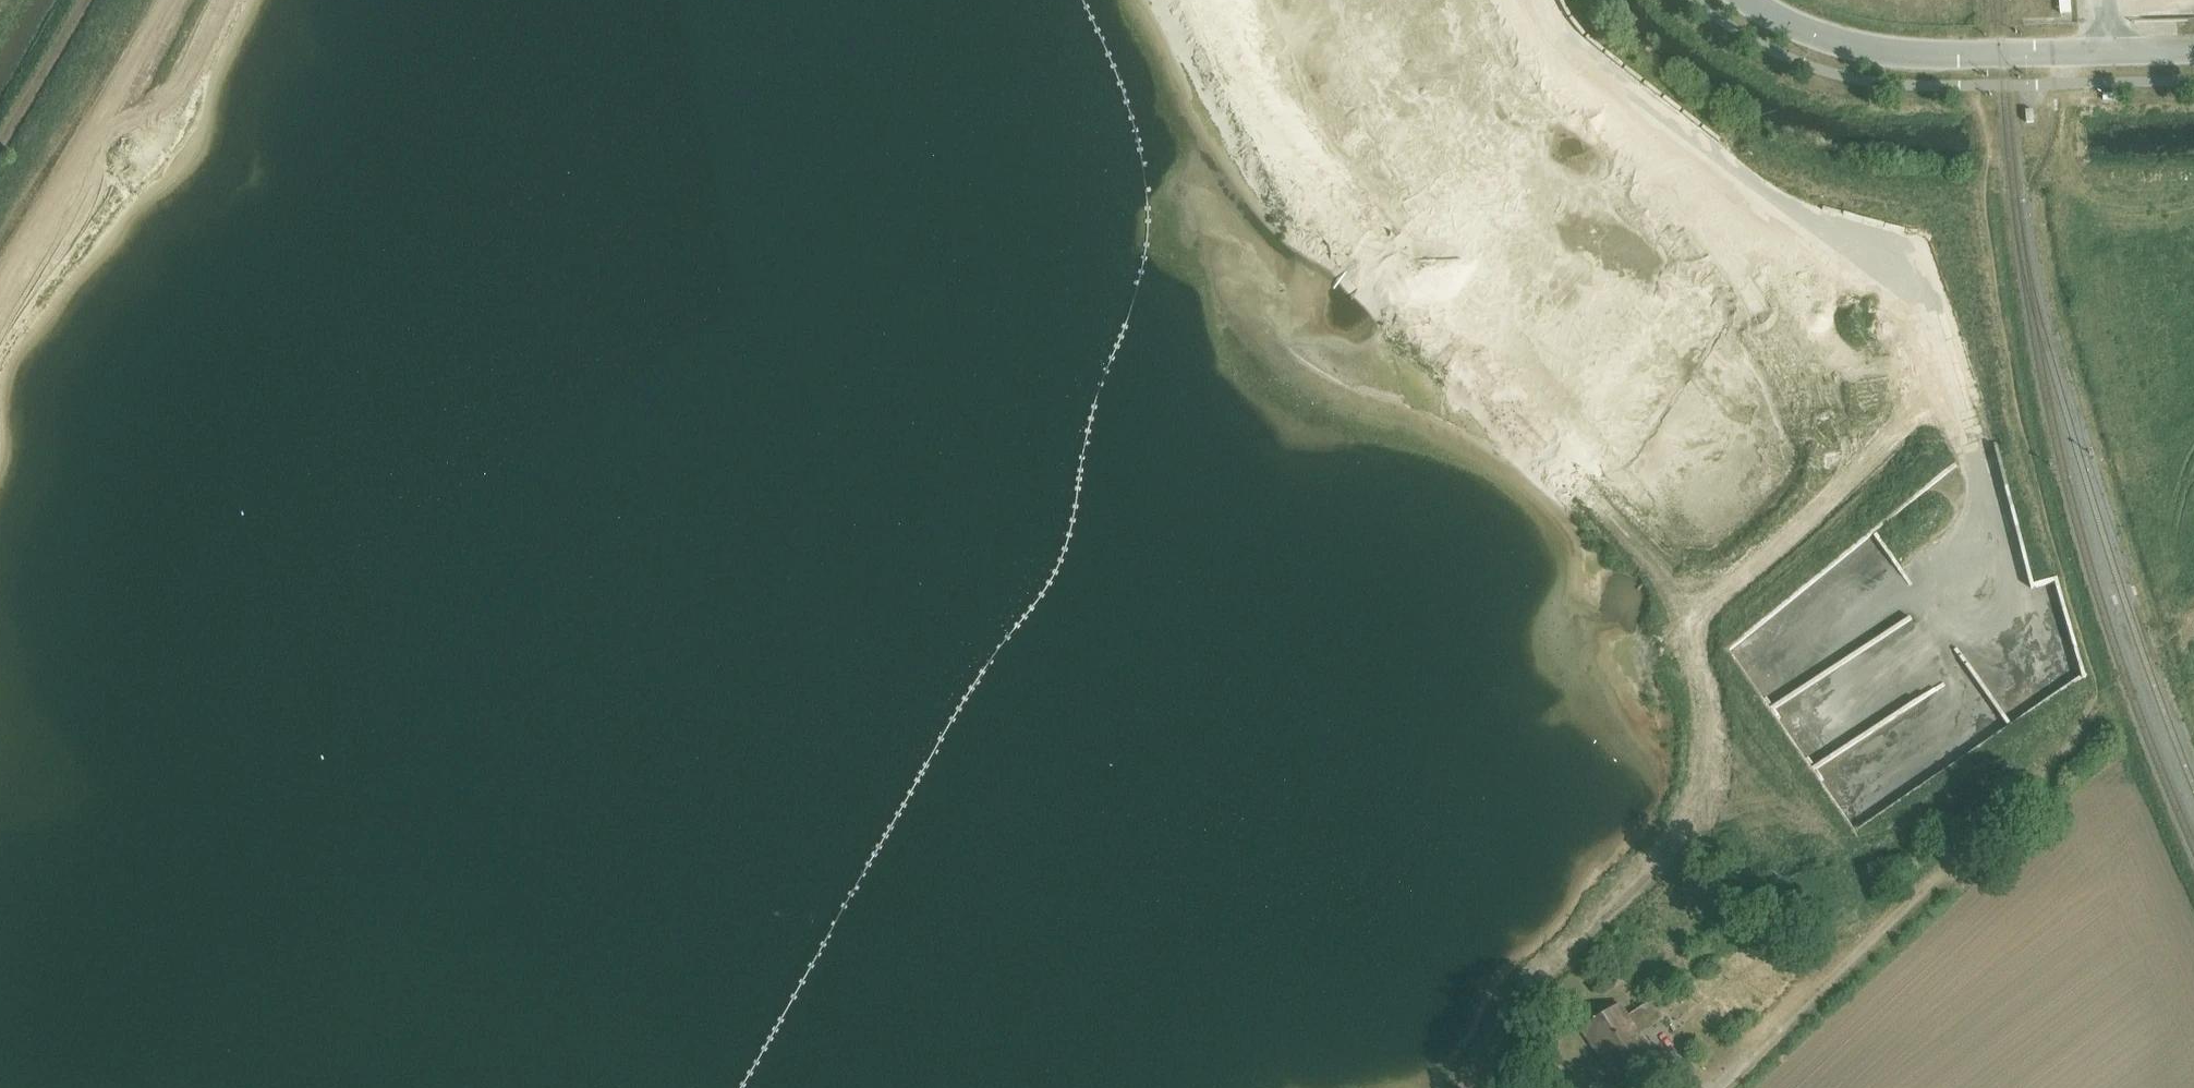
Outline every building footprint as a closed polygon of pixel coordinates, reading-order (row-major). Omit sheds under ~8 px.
[(1618,1087),(1620,1087),(1660,1061),(1621,1005),(1580,1033),(1618,1087)]
